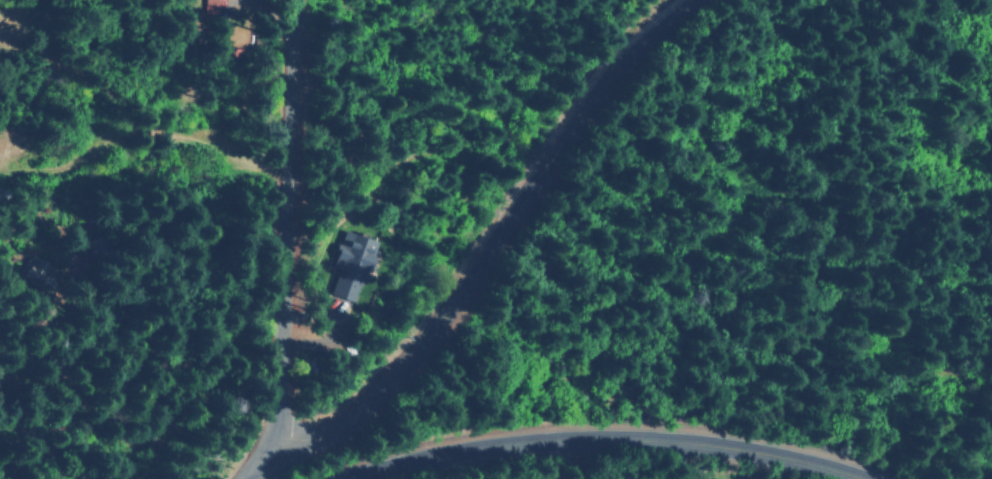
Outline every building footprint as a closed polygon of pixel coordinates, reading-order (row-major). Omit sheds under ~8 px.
[(202,13),(222,14),(222,0),(203,0),(202,13)] [(350,304),(373,242),(342,231),(337,243),(336,242),(328,265),(343,270),(339,281),(332,278),(326,295),(350,304)]
